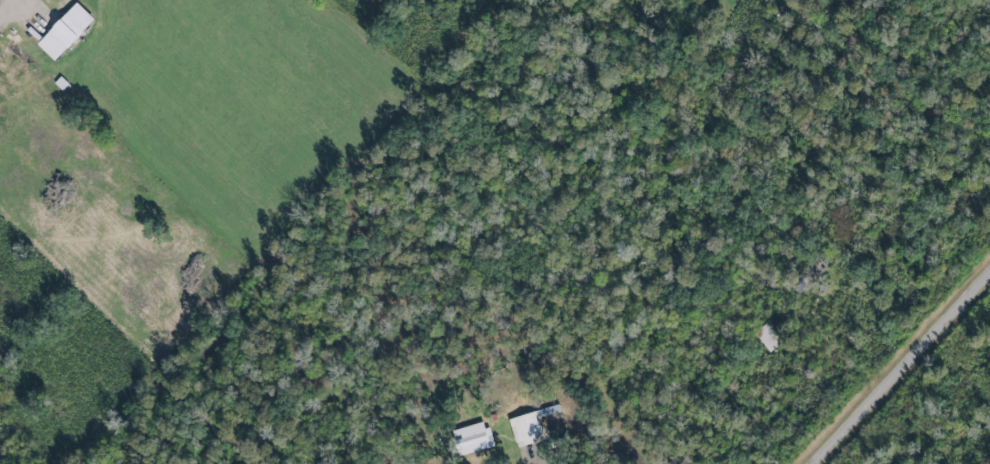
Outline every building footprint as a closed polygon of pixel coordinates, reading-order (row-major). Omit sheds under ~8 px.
[(36,45),(53,61),(93,20),(75,3),(36,45)] [(782,342),(767,323),(754,333),(769,352),(782,342)] [(508,418),(516,448),(546,440),(540,416),(559,411),(557,405),(508,418)] [(451,430),(457,448),(464,445),(466,454),(493,446),(485,421),(451,430)]
